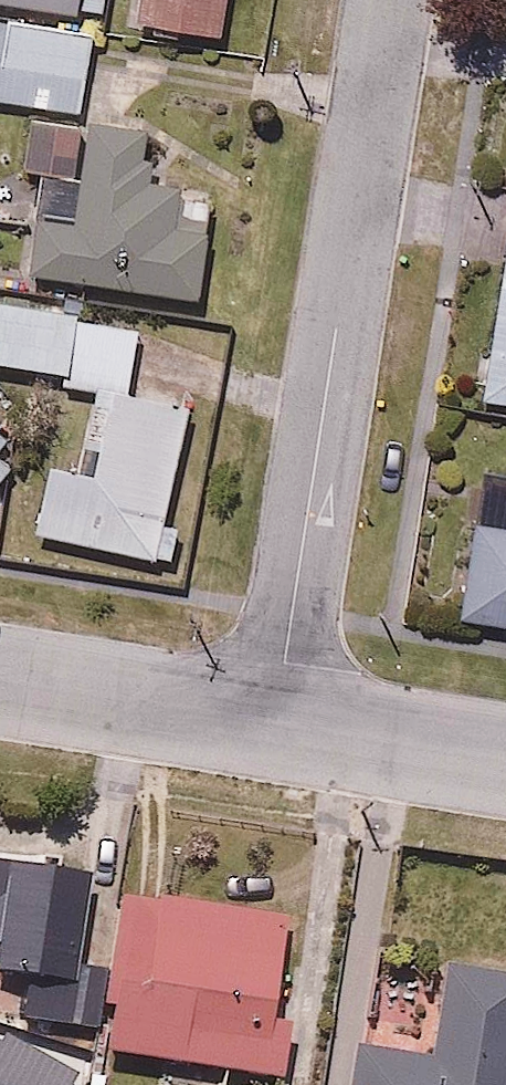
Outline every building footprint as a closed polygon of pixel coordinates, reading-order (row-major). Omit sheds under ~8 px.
[(76,8),(77,0),(23,0),(76,8)] [(115,34),(150,39),(153,19),(216,29),(220,0),(121,0),(115,34)] [(0,13),(0,99),(89,114),(103,31),(0,13)] [(144,119),(95,111),(87,165),(48,159),(37,226),(32,261),(200,287),(213,199),(175,193),(181,157),(139,151),(144,119)] [(48,159),(0,152),(0,220),(37,226),(48,159)] [(473,392),(505,399),(505,214),(473,392)] [(76,305),(0,291),(0,292),(0,355),(65,367),(76,305)] [(76,305),(65,367),(62,379),(98,386),(85,457),(55,452),(39,533),(171,559),(179,517),(165,514),(187,402),(130,391),(144,319),(76,305)] [(472,480),(450,610),(505,620),(505,485),(472,480)] [(0,845),(0,966),(33,970),(28,1014),(69,1018),(75,961),(87,855),(0,845)] [(69,1018),(64,1057),(92,1060),(90,1075),(116,1078),(119,1051),(286,1070),(291,1018),(275,1016),(287,913),(123,894),(115,965),(75,961),(69,1018)] [(451,960),(435,1057),(353,1043),(346,1084),(505,1084),(505,970),(451,960)]
